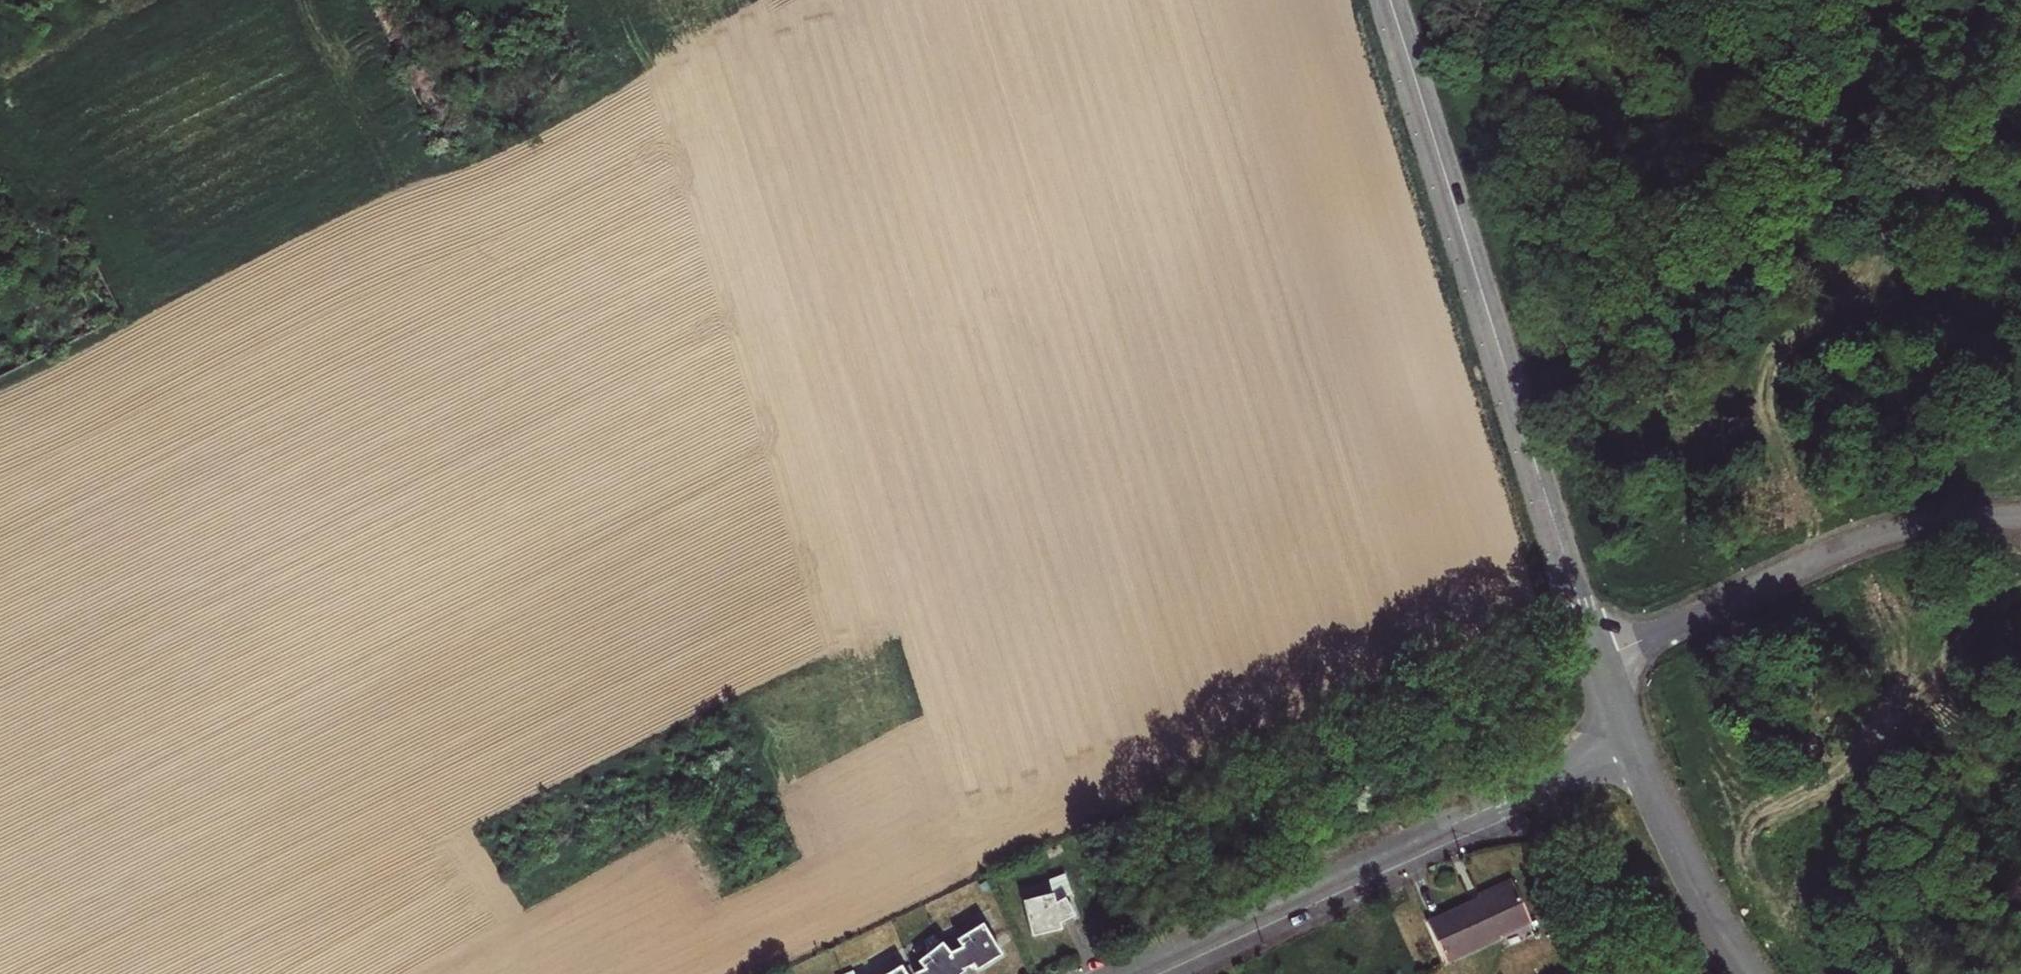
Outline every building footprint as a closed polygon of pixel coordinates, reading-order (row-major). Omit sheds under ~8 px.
[(1048,851),(1051,858),(1063,852),(1060,845),(1048,851)] [(1064,873),(1049,880),(1052,894),(1023,901),(1032,936),(1061,929),(1060,922),(1074,915),(1065,897),(1072,894),(1064,873)] [(1472,902),(1428,922),(1446,963),(1502,938),(1501,935),(1530,922),(1511,881),(1479,896),(1481,901),(1473,905),(1472,902)] [(962,946),(950,952),(963,968),(972,964),(976,969),(1001,954),(983,923),(957,938),(962,946)] [(963,968),(950,952),(941,942),(917,961),(923,968),(914,972),(915,973),(960,973),(965,971),(963,968)]
